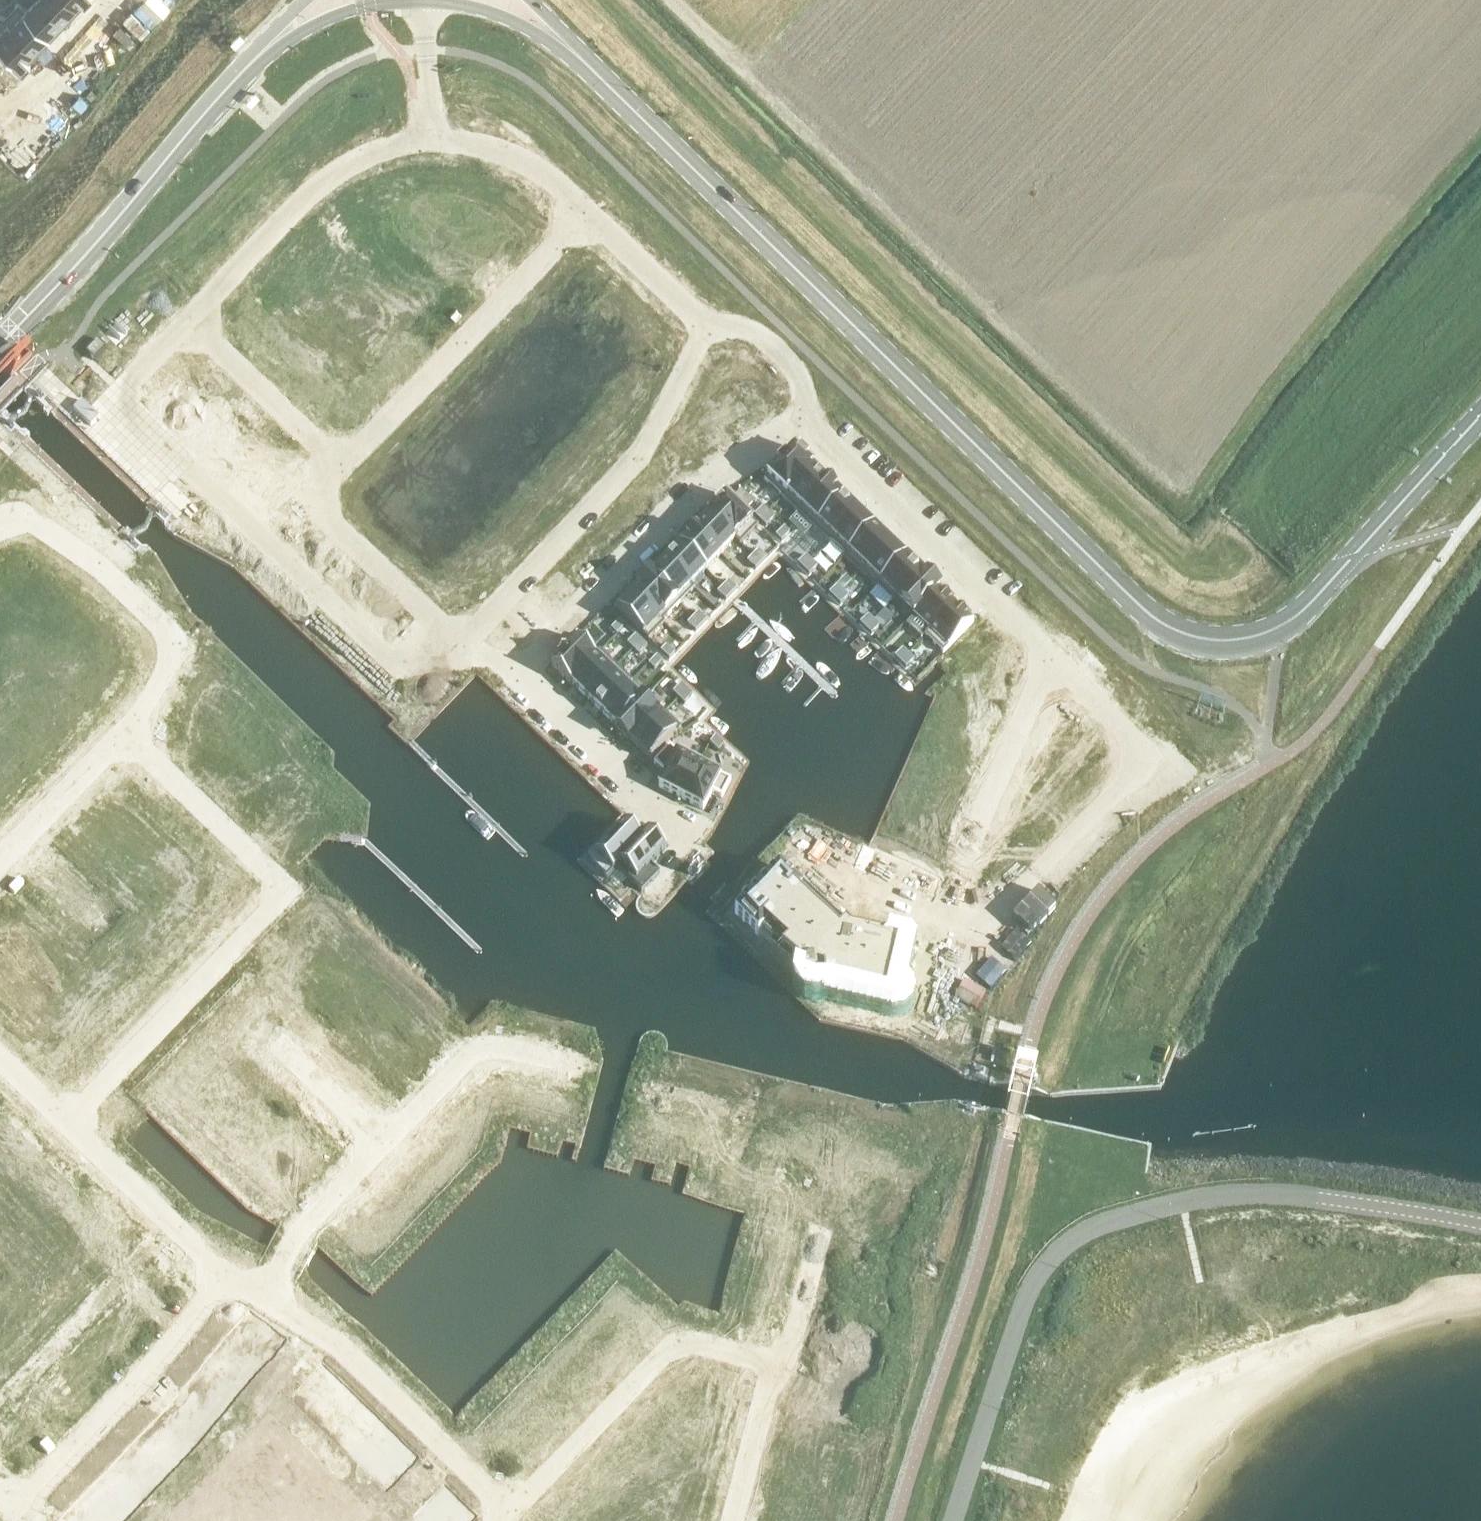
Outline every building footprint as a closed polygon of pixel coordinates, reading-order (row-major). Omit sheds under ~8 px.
[(24,10),(50,35),(64,20),(43,0),(34,0),(25,10),(24,10)] [(64,20),(78,6),(72,0),(43,0),(64,20)] [(3,18),(35,50),(50,35),(24,10),(25,10),(18,3),(17,4),(3,18)] [(0,46),(20,65),(22,67),(30,58),(29,56),(35,50),(3,18),(1,15),(0,15),(0,46)] [(295,266),(290,272),(297,279),(303,273),(295,266)] [(303,273),(297,279),(304,286),(310,280),(303,273)] [(540,290),(531,299),(537,305),(546,296),(540,290)] [(318,298),(313,304),(320,310),(325,305),(318,298)] [(325,305),(320,310),(327,317),(332,312),(325,305)] [(559,310),(552,317),(558,322),(565,315),(559,310)] [(570,323),(565,329),(572,336),(577,330),(570,323)] [(577,330),(572,336),(579,343),(585,337),(577,330)] [(350,332),(343,339),(349,344),(356,337),(350,332)] [(343,339),(336,346),(342,351),(349,344),(343,339)] [(97,341),(86,353),(95,361),(106,349),(97,341)] [(597,350),(592,356),(599,363),(604,357),(597,350)] [(315,358),(308,365),(314,370),(321,363),(315,358)] [(308,365),(301,372),(307,378),(314,370),(308,365)] [(586,369),(579,376),(585,381),(592,374),(586,369)] [(605,373),(598,380),(604,386),(610,378),(605,373)] [(610,378),(604,386),(609,391),(616,384),(610,378)] [(34,390),(32,392),(35,395),(38,397),(40,399),(44,395),(36,388),(34,390)] [(553,403),(546,410),(552,416),(558,409),(553,403)] [(13,424),(10,421),(7,418),(6,419),(3,422),(11,430),(15,425),(13,424)] [(538,419),(531,426),(537,431),(544,424),(538,419)] [(531,426),(524,433),(530,439),(537,431),(531,426)] [(767,478),(764,481),(781,498),(781,499),(813,467),(795,449),(768,477),(767,478)] [(508,450),(501,457),(507,462),(514,455),(508,450)] [(481,454),(474,461),(480,467),(487,460),(481,454)] [(501,457),(494,464),(500,470),(507,462),(501,457)] [(474,461),(467,469),(473,474),(480,467),(474,461)] [(813,467),(781,499),(797,514),(827,483),(812,469),(814,467),(813,467)] [(455,482),(448,489),(453,494),(460,487),(455,482)] [(827,483),(797,514),(797,515),(812,529),(813,529),(843,498),(827,483)] [(470,489),(463,496),(469,502),(476,495),(470,489)] [(726,496),(709,514),(735,540),(734,541),(740,546),(758,527),(756,525),(727,497),(726,496)] [(843,498),(813,529),(829,545),(830,543),(830,542),(858,513),(843,498)] [(159,505),(155,510),(156,511),(159,514),(165,519),(169,515),(159,505)] [(762,507),(754,516),(760,522),(768,513),(762,507)] [(768,513),(760,522),(765,527),(774,519),(768,513)] [(858,513),(830,542),(830,543),(845,556),(846,557),(849,554),(874,528),(858,513)] [(708,517),(694,531),(720,556),(734,541),(735,540),(709,514),(707,516),(708,517)] [(476,520),(469,527),(475,533),(482,526),(476,520)] [(482,526),(475,533),(481,538),(487,531),(482,526)] [(783,528),(775,537),(781,542),(789,534),(783,528)] [(845,556),(843,558),(859,574),(889,543),(874,528),(849,554),(846,557),(845,556)] [(694,531),(679,546),(705,571),(706,571),(720,556),(694,531)] [(134,540),(131,537),(127,533),(123,537),(136,549),(140,545),(134,540)] [(495,539),(489,546),(494,552),(501,544),(495,539)] [(889,543),(859,574),(875,590),(877,588),(877,587),(905,558),(889,543)] [(679,546),(665,562),(694,590),(691,586),(705,571),(679,546)] [(758,551),(752,557),(761,565),(766,559),(758,551)] [(805,556),(797,565),(803,571),(811,562),(805,556)] [(752,557),(746,562),(755,571),(761,565),(752,557)] [(905,558),(877,587),(877,588),(892,602),(893,603),(896,599),(895,599),(921,573),(905,558)] [(650,576),(649,577),(679,606),(694,590),(665,562),(650,577),(650,576)] [(811,562),(803,571),(809,576),(817,567),(811,562)] [(921,573),(895,599),(896,599),(913,616),(939,589),(927,577),(926,578),(921,573)] [(639,589),(633,595),(662,623),(663,622),(679,606),(649,577),(638,588),(639,589)] [(728,582),(722,588),(731,596),(736,590),(728,582)] [(837,586),(828,595),(834,600),(842,592),(837,586)] [(722,588),(716,593),(725,602),(731,596),(722,588)] [(939,589),(913,616),(914,617),(929,631),(930,632),(955,606),(939,590),(939,589)] [(842,592),(834,600),(840,606),(848,597),(842,592)] [(633,595),(617,611),(643,636),(648,641),(664,624),(663,622),(662,623),(633,595)] [(929,631),(924,637),(943,655),(973,623),(955,606),(930,632),(929,631)] [(698,613),(692,619),(701,627),(706,621),(698,613)] [(868,616),(859,625),(865,630),(873,622),(868,616)] [(692,619),(686,625),(695,633),(701,627),(692,619)] [(618,621),(610,630),(616,635),(624,626),(618,621)] [(873,622),(865,630),(871,636),(879,627),(873,622)] [(982,632),(959,655),(974,669),(968,681),(998,694),(999,693),(1003,697),(1012,676),(1010,674),(1017,666),(982,632)] [(634,636),(627,644),(632,650),(641,641),(635,636),(634,636)] [(557,661),(552,667),(570,684),(599,654),(598,654),(580,637),(566,652),(565,652),(557,661)] [(641,641),(632,650),(638,656),(647,647),(641,641)] [(666,647),(660,652),(669,661),(674,655),(666,647)] [(62,649),(54,657),(60,663),(68,654),(62,649)] [(902,650),(894,658),(900,664),(908,655),(902,650)] [(599,654),(570,684),(570,685),(571,684),(586,698),(616,667),(600,652),(598,654),(599,654)] [(908,655),(900,664),(905,669),(914,661),(908,655)] [(656,656),(648,665),(654,671),(662,662),(656,656)] [(616,667),(586,698),(602,713),(626,688),(627,688),(632,683),(616,667)] [(681,685),(672,694),(678,699),(686,691),(681,685)] [(626,688),(602,713),(617,728),(616,729),(642,703),(641,702),(627,688),(626,688)] [(686,691),(678,699),(684,705),(692,696),(686,691)] [(960,695),(956,706),(963,710),(968,699),(960,695)] [(642,703),(616,729),(628,741),(629,740),(635,745),(663,716),(662,715),(644,698),(641,702),(642,703)] [(968,699),(963,710),(970,713),(975,702),(968,699)] [(975,702),(970,713),(978,716),(982,705),(975,702)] [(982,705),(978,716),(985,719),(990,708),(982,705)] [(990,708),(985,719),(992,722),(997,711),(990,708)] [(961,710),(950,735),(993,754),(1004,728),(961,710)] [(997,711),(992,722),(1000,726),(1004,715),(997,711)] [(663,716),(635,745),(651,760),(680,729),(663,713),(662,715),(663,716)] [(0,735),(6,741),(14,732),(8,727),(0,735)] [(950,735),(939,759),(982,778),(993,754),(950,735)] [(715,738),(709,744),(718,752),(723,747),(715,738)] [(669,747),(653,764),(665,775),(659,788),(681,799),(699,766),(701,762),(678,749),(676,754),(669,747)] [(939,759),(929,784),(972,803),(982,778),(939,759)] [(699,766),(681,799),(703,811),(711,794),(721,799),(730,782),(699,766)] [(929,784),(918,808),(961,827),(972,803),(929,784)] [(918,808),(907,832),(951,851),(961,827),(918,808)] [(8,819),(0,811),(0,827),(8,819)] [(87,813),(79,821),(84,827),(93,818),(87,813)] [(93,818),(84,827),(90,832),(98,824),(93,818)] [(602,839),(584,858),(606,879),(616,868),(649,833),(641,826),(634,833),(624,824),(606,843),(602,839)] [(108,832),(102,838),(111,846),(116,840),(108,832)] [(907,832),(896,858),(939,877),(951,851),(907,832)] [(649,833),(616,868),(641,892),(659,874),(650,865),(666,850),(649,833)] [(116,840),(111,846),(120,854),(125,849),(116,840)] [(779,868),(734,915),(758,937),(762,934),(803,973),(802,974),(802,975),(801,976),(801,977),(800,978),(800,979),(800,980),(800,981),(800,982),(800,984),(800,985),(801,986),(801,987),(801,988),(802,988),(803,989),(803,990),(804,991),(805,992),(806,992),(807,993),(808,993),(809,994),(810,994),(811,994),(812,994),(813,994),(814,994),(815,994),(816,993),(817,993),(818,992),(819,992),(892,1008),(893,1009),(894,1009),(895,1009),(896,1009),(897,1009),(898,1008),(899,1008),(900,1007),(901,1007),(902,1006),(903,1005),(904,1004),(904,1003),(905,1002),(905,1001),(906,1000),(906,999),(906,998),(906,997),(906,996),(906,995),(906,994),(906,993),(905,992),(905,991),(904,990),(904,989),(903,989),(902,988),(901,987),(900,986),(899,986),(898,985),(906,948),(906,947),(905,947),(865,938),(866,937),(866,936),(866,935),(866,934),(865,933),(865,932),(865,931),(864,930),(863,929),(863,928),(862,927),(861,927),(860,926),(859,925),(858,925),(857,925),(856,925),(855,925),(854,925),(853,925),(852,925),(851,925),(850,925),(849,926),(848,927),(847,927),(846,928),(844,931),(803,891),(779,868)] [(142,887),(134,895),(139,901),(148,892),(142,887)] [(134,895),(125,904),(131,909),(139,901),(134,895)] [(107,924),(102,930),(110,938),(115,932),(107,924)] [(25,954),(19,959),(37,976),(42,970),(25,954)] [(273,965),(265,974),(271,979),(279,971),(273,965)] [(279,971),(271,979),(276,985),(285,976),(279,971)] [(14,1036),(39,1010),(0,972),(0,1022),(14,1036)] [(58,974),(53,980),(61,988),(67,983),(58,974)] [(53,980),(47,986),(56,994),(61,988),(53,980)] [(308,998),(299,1007),(305,1012),(314,1004),(308,998)] [(314,1004),(305,1012),(311,1018),(319,1009),(314,1004)] [(264,1028),(259,1034),(267,1042),(273,1036),(264,1028)] [(342,1032),(334,1040),(340,1046),(348,1037),(342,1032)] [(259,1034),(253,1040),(262,1048),(267,1042),(259,1034)] [(348,1037),(340,1046),(345,1051),(354,1043),(348,1037)] [(205,1047),(197,1056),(202,1061),(211,1053),(205,1047)] [(216,1057),(207,1066),(213,1072),(221,1063),(216,1057)] [(221,1063),(213,1072),(219,1077),(227,1068),(221,1063)] [(377,1065),(369,1074),(374,1079),(383,1071),(377,1065)] [(973,1065),(972,1071),(982,1073),(983,1067),(973,1065)] [(383,1071),(374,1079),(380,1085),(388,1076),(383,1071)] [(192,1072),(167,1098),(177,1108),(202,1082),(192,1072)] [(237,1078),(228,1087),(234,1092),(242,1084),(237,1078)] [(202,1082),(177,1108),(188,1118),(213,1093),(202,1082)] [(242,1084),(234,1092),(240,1098),(248,1089),(242,1084)] [(766,1106),(748,1168),(828,1194),(835,1173),(853,1176),(872,1115),(760,1086),(754,1102),(766,1106)] [(9,1098),(0,1090),(0,1108),(9,1098)] [(275,1092),(267,1101),(272,1106),(281,1098),(275,1092)] [(213,1093),(188,1118),(198,1129),(223,1103),(213,1093)] [(281,1098),(272,1106),(278,1112),(286,1103),(281,1098)] [(632,1099),(621,1139),(645,1146),(656,1105),(632,1099)] [(223,1103),(198,1129),(209,1139),(234,1113),(223,1103)] [(656,1105),(645,1146),(669,1152),(680,1112),(656,1105)] [(964,1106),(963,1112),(973,1114),(974,1108),(964,1106)] [(477,1109),(468,1117),(474,1123),(482,1114),(477,1109)] [(680,1112),(669,1152),(693,1159),(704,1118),(680,1112)] [(296,1113),(288,1121),(293,1127),(302,1118),(296,1113)] [(482,1114),(474,1123),(480,1128),(488,1120),(482,1114)] [(242,1116),(217,1142),(228,1152),(253,1126),(242,1116)] [(302,1118),(293,1127),(299,1132),(307,1124),(302,1118)] [(253,1126),(228,1152),(238,1162),(263,1136),(253,1126)] [(317,1133),(308,1142),(314,1147),(323,1139),(317,1133)] [(263,1136),(238,1162),(249,1172),(274,1147),(263,1136)] [(323,1139),(314,1147),(320,1153),(328,1144),(323,1139)] [(274,1147),(249,1172),(259,1183),(284,1157),(274,1147)] [(284,1157),(259,1183),(270,1193),(295,1167),(284,1157)] [(721,1193),(718,1205),(726,1207),(729,1195),(721,1193)] [(15,1194),(7,1203),(13,1208),(21,1199),(15,1194)] [(729,1195),(726,1207),(733,1209),(737,1198),(729,1195)] [(737,1198),(733,1209),(741,1212),(744,1200),(737,1198)] [(744,1200),(741,1212),(749,1214),(752,1202),(744,1200)] [(95,1239),(94,1241),(110,1255),(104,1261),(113,1269),(134,1247),(125,1239),(135,1228),(119,1213),(95,1239)] [(47,1224),(39,1233),(44,1238),(53,1229),(47,1224)] [(759,1226),(752,1249),(791,1260),(797,1236),(759,1226)] [(53,1229),(44,1238),(50,1244),(58,1235),(53,1229)] [(34,1255),(28,1262),(36,1270),(42,1263),(34,1255)] [(81,1256),(72,1265),(78,1271),(87,1261),(81,1256)] [(23,1265),(15,1274),(26,1285),(34,1277),(23,1265)] [(68,1270),(53,1285),(54,1286),(75,1306),(76,1307),(91,1292),(68,1270)] [(15,1274),(8,1281),(19,1292),(26,1285),(15,1274)] [(597,1278),(591,1284),(600,1293),(605,1287),(597,1278)] [(8,1281),(1,1288),(12,1299),(19,1292),(8,1281)] [(368,1281),(363,1287),(372,1295),(377,1289),(368,1281)] [(54,1286),(44,1297),(64,1317),(75,1306),(54,1286)] [(569,1307),(564,1312),(572,1321),(578,1315),(569,1307)] [(564,1312),(558,1318),(567,1326),(572,1321),(564,1312)] [(248,1319),(241,1327),(270,1352),(280,1340),(250,1316),(248,1319)] [(241,1328),(231,1339),(231,1340),(232,1340),(259,1362),(261,1364),(270,1352),(241,1327),(241,1328)] [(231,1339),(215,1359),(245,1383),(261,1364),(259,1362),(232,1340),(231,1340),(231,1339)] [(215,1359),(199,1378),(229,1403),(245,1383),(215,1359)] [(515,1363),(510,1368),(518,1377),(524,1371),(515,1363)] [(300,1366),(289,1378),(297,1386),(309,1375),(300,1366)] [(510,1368),(504,1374),(513,1382),(518,1377),(510,1368)] [(294,1397),(313,1415),(340,1387),(321,1369),(318,1372),(307,1384),(296,1395),(294,1397)] [(199,1378),(183,1397),(212,1422),(229,1403),(199,1378)] [(340,1387),(313,1415),(331,1433),(358,1405),(340,1387)] [(261,1397),(270,1405),(275,1399),(266,1391),(261,1397)] [(177,1405),(166,1418),(196,1442),(212,1422),(183,1397),(180,1401),(177,1405)] [(261,1397),(255,1402),(264,1411),(270,1405),(261,1397)] [(522,1400),(505,1418),(535,1446),(552,1428),(522,1400)] [(358,1405),(331,1433),(350,1450),(376,1422),(358,1405)] [(658,1415),(655,1426),(671,1430),(673,1419),(658,1415)] [(505,1418),(495,1428),(525,1457),(535,1446),(505,1418)] [(298,1419),(290,1427),(296,1433),(304,1424),(298,1419)] [(159,1422),(148,1434),(176,1461),(187,1449),(159,1422)] [(376,1422),(350,1450),(368,1467),(394,1440),(376,1422)] [(304,1424),(296,1433),(302,1438),(310,1430),(304,1424)] [(231,1427),(226,1433),(234,1441),(240,1435),(231,1427)] [(226,1433),(220,1439),(229,1447),(234,1441),(226,1433)] [(148,1434),(137,1445),(165,1472),(176,1461),(148,1434)] [(394,1440),(368,1467),(387,1486),(391,1481),(401,1470),(412,1459),(413,1458),(394,1440)] [(137,1445),(126,1456),(154,1483),(165,1472),(137,1445)] [(642,1453),(640,1461),(652,1464),(654,1456),(642,1453)] [(335,1454),(326,1462),(332,1468),(341,1459),(335,1454)] [(126,1456),(115,1468),(144,1495),(154,1483),(126,1456)] [(640,1461),(638,1469),(650,1472),(652,1464),(640,1461)] [(188,1472),(188,1473),(197,1481),(202,1475),(193,1467),(188,1472)] [(115,1468),(105,1479),(133,1506),(144,1495),(115,1468)] [(410,1468),(405,1474),(413,1482),(419,1476),(410,1468)] [(353,1471),(345,1480),(350,1485),(359,1477),(353,1471)] [(188,1473),(182,1478),(191,1487),(197,1481),(188,1473)] [(405,1474),(399,1480),(408,1488),(413,1482),(405,1474)] [(359,1477),(350,1485),(356,1491),(365,1482),(359,1477)] [(105,1479),(94,1490),(122,1517),(133,1506),(105,1479)] [(172,1489),(166,1495),(175,1503),(181,1498),(172,1489)] [(83,1501),(103,1520),(118,1520),(122,1517),(94,1490),(83,1501)] [(433,1501),(454,1520),(468,1520),(472,1517),(444,1490),(433,1501)] [(166,1495),(161,1501),(169,1509),(175,1503),(166,1495)] [(72,1513),(81,1520),(103,1520),(83,1501),(72,1513)] [(423,1512),(433,1520),(454,1520),(433,1501),(423,1512)] [(388,1502),(382,1508),(391,1516),(396,1510),(388,1502)] [(155,1506),(150,1512),(159,1520),(164,1515),(156,1506),(155,1506)] [(376,1514),(384,1520),(386,1520),(391,1516),(382,1508),(376,1514)] [(414,1520),(433,1520),(423,1512),(414,1520)] [(64,1520),(81,1520),(72,1513),(64,1520)]
